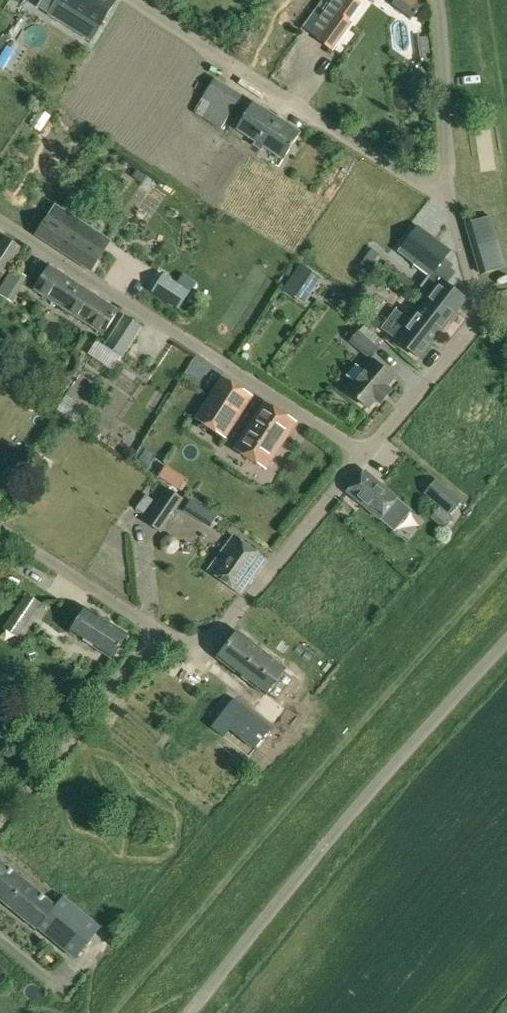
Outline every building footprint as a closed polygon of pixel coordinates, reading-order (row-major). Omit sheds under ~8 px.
[(37,7),(49,14),(58,1),(100,27),(115,2),(112,0),(42,0),(37,7)] [(319,39),(317,40),(333,51),(353,22),(349,21),(361,4),(356,0),(322,0),(318,6),(323,10),(309,31),(319,39)] [(392,3),(413,18),(422,5),(416,1),(417,0),(395,0),(392,3)] [(8,38),(2,34),(0,38),(0,51),(8,38)] [(11,60),(3,55),(0,59),(0,65),(5,69),(11,60)] [(193,112),(221,129),(241,95),(215,79),(193,112)] [(426,107),(437,92),(428,85),(417,101),(426,107)] [(253,103),(237,129),(256,141),(254,145),(261,150),(264,146),(284,159),(300,133),(253,103)] [(467,223),(481,274),(505,267),(491,216),(467,223)] [(37,235),(91,271),(92,270),(97,273),(105,271),(110,264),(107,255),(102,252),(103,251),(49,217),(37,235)] [(0,242),(0,272),(1,272),(20,246),(4,236),(0,242)] [(373,263),(366,258),(360,266),(367,270),(373,263)] [(301,265),(293,277),(309,288),(317,276),(301,265)] [(35,290),(103,334),(117,311),(49,267),(35,290)] [(449,286),(452,282),(434,268),(420,287),(431,295),(424,304),(448,323),(466,300),(449,286)] [(6,291),(21,299),(32,277),(17,270),(6,291)] [(177,312),(189,294),(163,277),(151,294),(177,312)] [(407,318),(393,337),(421,359),(431,345),(448,323),(424,304),(411,321),(407,318)] [(381,328),(393,337),(407,318),(395,309),(381,328)] [(88,355),(113,370),(143,327),(124,315),(105,346),(98,340),(88,355)] [(380,348),(359,330),(349,341),(370,359),(380,348)] [(348,391),(369,408),(376,399),(381,403),(392,391),(387,387),(394,378),(374,361),(348,391)] [(196,420),(226,439),(252,397),(222,378),(196,420)] [(87,409),(67,396),(58,409),(78,423),(87,409)] [(234,449),(265,469),(296,422),(264,402),(234,449)] [(347,492),(382,521),(399,500),(365,471),(347,492)] [(426,493),(451,514),(461,502),(436,481),(426,493)] [(145,522),(161,532),(184,499),(168,488),(145,522)] [(404,538),(418,530),(412,520),(398,528),(404,538)] [(160,542),(161,549),(167,554),(173,554),(180,547),(179,541),(176,539),(171,536),(169,536),(164,539),(160,542)] [(208,570),(241,594),(266,560),(233,536),(208,570)] [(26,594),(4,627),(16,635),(38,602),(26,594)] [(86,609),(71,633),(113,659),(127,636),(125,634),(86,609)] [(284,669),(256,647),(238,633),(219,658),(265,693),(284,669)] [(220,720),(257,752),(273,732),(236,701),(220,720)] [(36,929),(55,905),(0,860),(0,899),(36,929)] [(38,929),(75,959),(101,928),(64,896),(38,929)]
